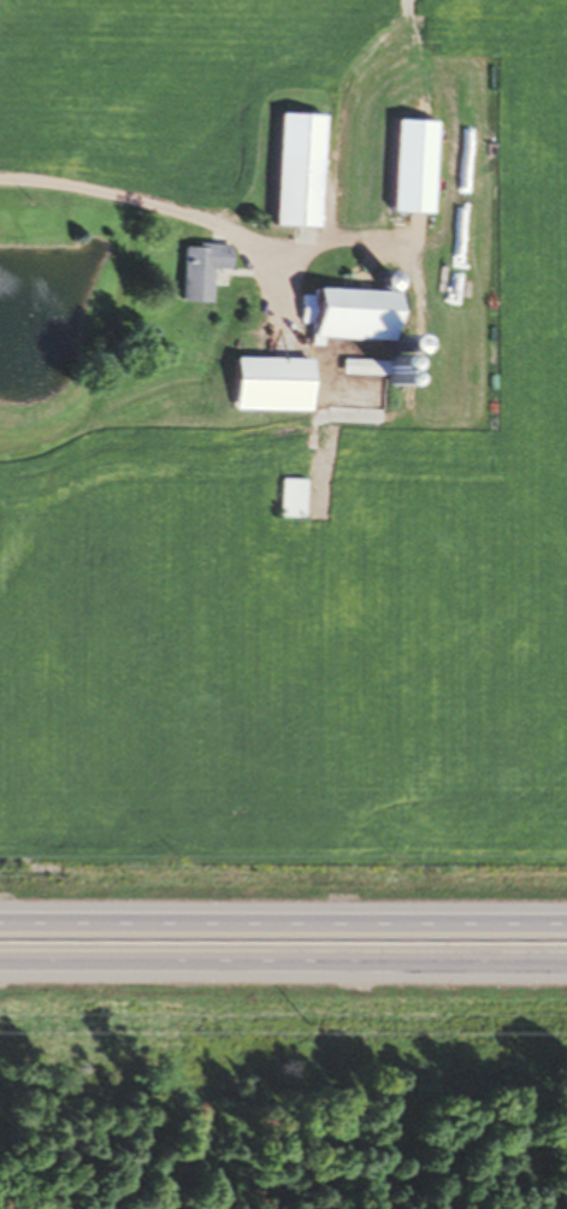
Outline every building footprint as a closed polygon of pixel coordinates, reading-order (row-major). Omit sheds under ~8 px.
[(323,114),(278,112),(273,226),(318,228),(323,114)] [(180,302),(210,303),(211,270),(229,270),(230,249),(181,247),(180,302)] [(322,339),(393,341),(395,292),(313,290),(311,345),(321,345),(322,339)] [(233,410),(310,410),(311,359),(233,358),(233,410)] [(384,359),(341,359),(341,375),(384,375),(384,359)] [(302,478),(278,478),(278,517),(302,517),(302,478)]
